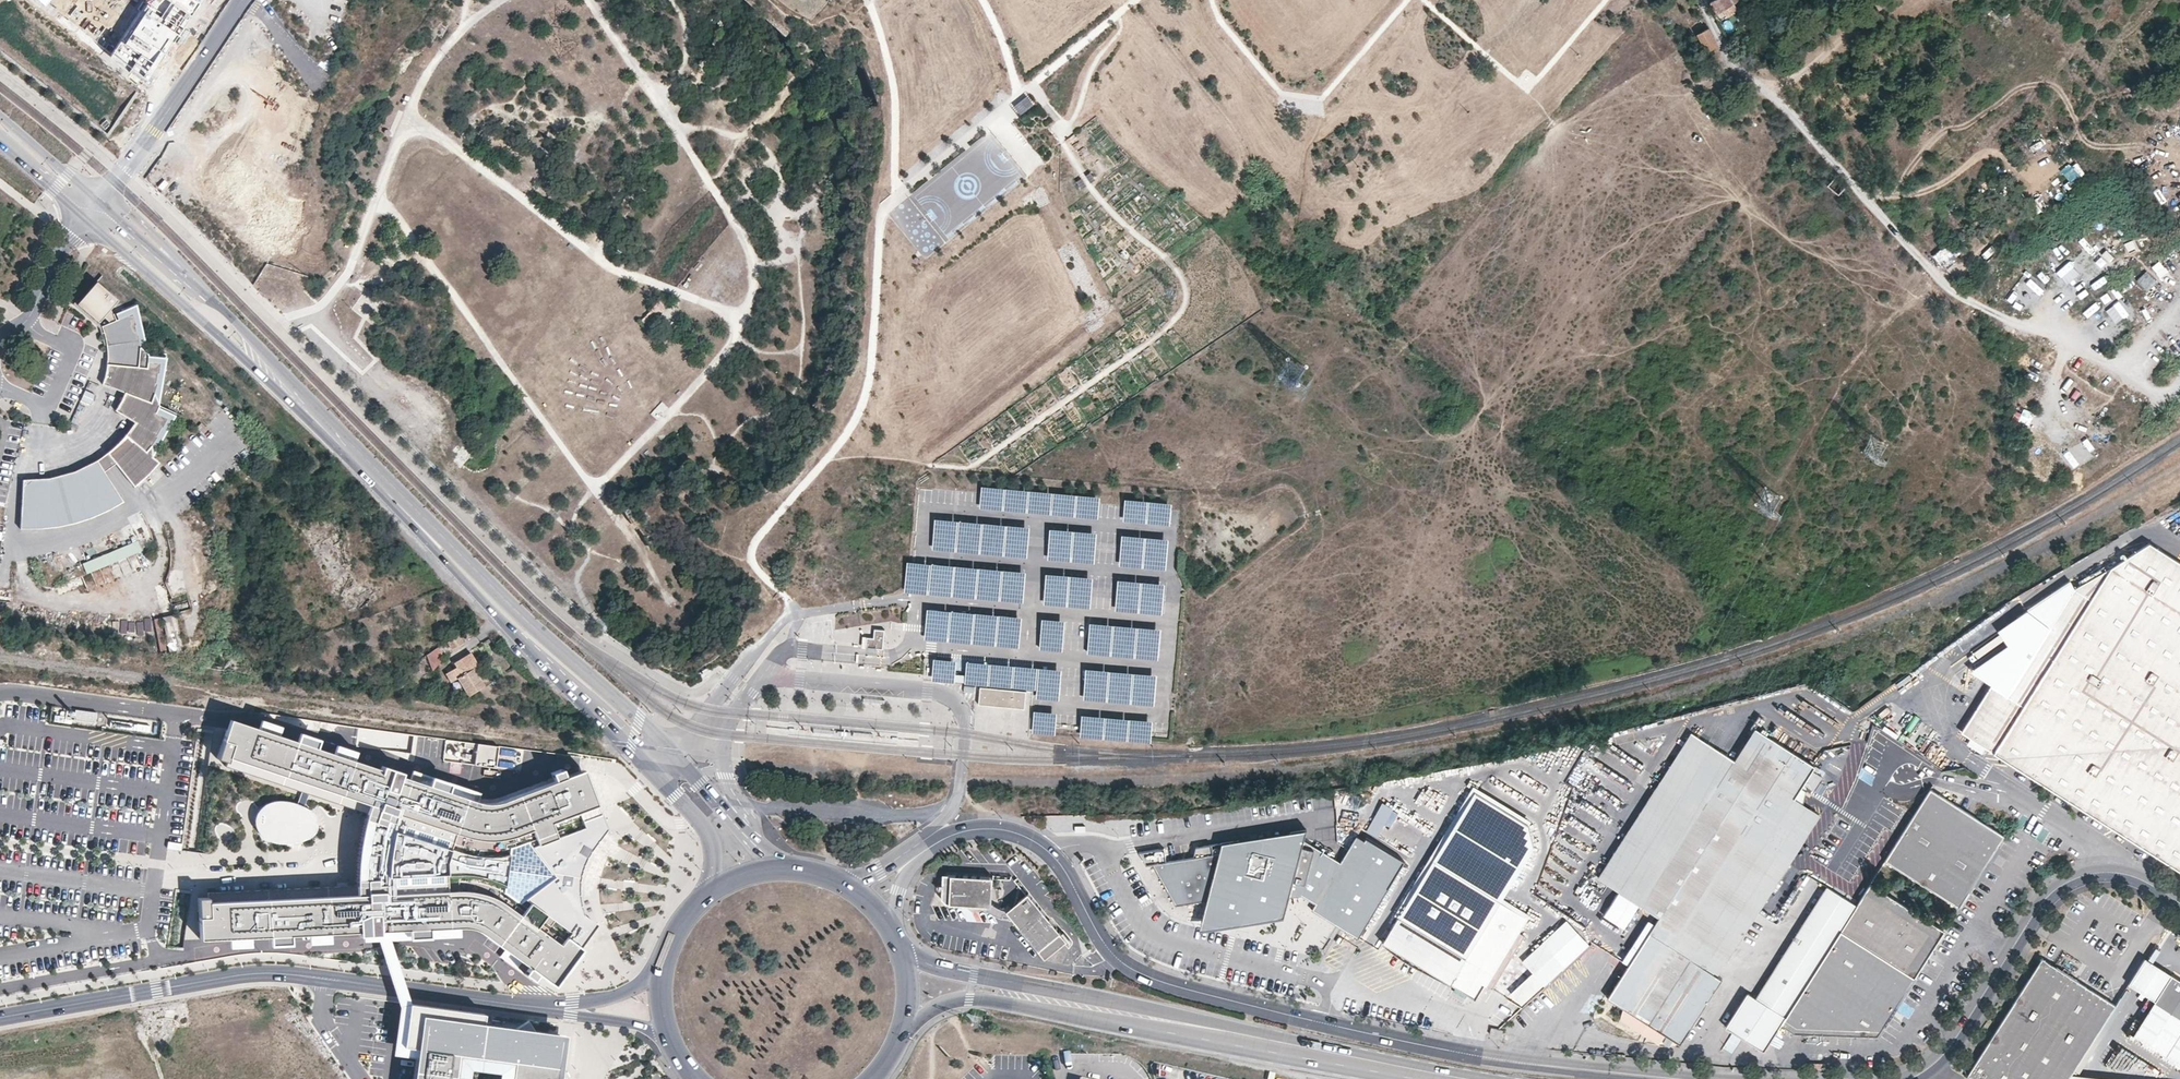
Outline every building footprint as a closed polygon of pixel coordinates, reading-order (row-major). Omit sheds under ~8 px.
[(121,42),(112,56),(147,81),(166,52),(179,35),(199,3),(201,0),(147,0),(121,42)] [(1717,14),(1740,1),(1739,0),(1715,0),(1710,2),(1717,14)] [(1709,27),(1697,33),(1707,52),(1718,46),(1709,27)] [(1028,93),(1012,106),(1020,115),(1036,102),(1028,93)] [(233,161),(197,129),(171,163),(261,247),(297,258),(303,209),(282,205),(233,161)] [(2037,156),(2046,152),(2041,140),(2031,144),(2037,156)] [(2078,175),(2084,172),(2079,161),(2073,164),(2078,175)] [(2071,163),(2061,167),(2067,180),(2077,176),(2071,163)] [(154,167),(148,178),(155,182),(161,171),(154,167)] [(1093,170),(1086,174),(1091,183),(1098,177),(1093,170)] [(1835,177),(1828,186),(1839,196),(1846,186),(1835,177)] [(1081,190),(1086,186),(1081,178),(1075,182),(1081,190)] [(166,193),(169,189),(157,180),(153,184),(166,193)] [(172,199),(182,187),(176,183),(166,195),(172,199)] [(1934,256),(1940,264),(1953,254),(1947,246),(1934,256)] [(2152,265),(2160,277),(2168,271),(2160,260),(2152,265)] [(118,295),(96,278),(77,300),(99,321),(103,326),(109,344),(119,343),(140,340),(147,342),(137,305),(116,312),(113,303),(118,295)] [(2163,300),(2175,291),(2165,278),(2153,287),(2163,300)] [(651,311),(659,317),(668,306),(660,299),(651,311)] [(140,340),(119,343),(109,344),(109,361),(103,383),(126,392),(117,410),(136,423),(131,429),(109,453),(118,465),(136,486),(139,478),(161,462),(154,457),(155,444),(158,441),(160,436),(159,435),(162,427),(165,428),(170,417),(183,412),(162,405),(156,393),(162,381),(159,380),(159,374),(162,373),(162,362),(169,357),(169,356),(150,355),(141,345),(140,340)] [(90,404),(94,395),(84,390),(80,399),(90,404)] [(118,465),(109,453),(100,462),(109,473),(118,465)] [(109,473),(100,462),(91,468),(73,475),(60,478),(34,482),(21,482),(20,530),(35,531),(62,528),(74,525),(87,522),(100,518),(113,512),(125,505),(131,501),(109,473)] [(981,484),(979,508),(1100,518),(1102,495),(981,484)] [(1124,519),(1171,524),(1173,503),(1126,498),(1124,519)] [(937,519),(934,549),(1028,557),(1030,527),(937,519)] [(1097,532),(1051,528),(1049,559),(1095,563),(1097,532)] [(1123,535),(1121,565),(1166,568),(1168,539),(1123,535)] [(81,562),(86,573),(142,552),(138,541),(81,562)] [(2079,807),(2134,841),(2179,870),(2179,561),(2147,541),(2112,568),(2091,600),(2075,624),(2038,683),(2024,705),(2008,695),(2001,691),(1971,738),(1987,748),(2011,763),(2013,765),(2079,807)] [(1027,570),(910,559),(907,590),(1024,601),(1027,570)] [(388,567),(393,575),(402,570),(397,561),(388,567)] [(2091,600),(2112,568),(2075,590),(2071,583),(1998,632),(2007,646),(1971,673),(1992,685),(2001,691),(2008,695),(2024,705),(2038,683),(2075,624),(2091,600)] [(1092,608),(1094,576),(1046,573),(1044,604),(1092,608)] [(1167,584),(1119,579),(1116,610),(1164,614),(1167,584)] [(1023,616),(928,607),(925,638),(1020,647),(1023,616)] [(1066,621),(1043,619),(1040,649),(1064,651),(1066,621)] [(1162,628),(1091,622),(1088,653),(1160,659),(1162,628)] [(882,649),(884,632),(874,632),(874,639),(867,639),(866,648),(882,649)] [(457,635),(443,644),(426,656),(433,670),(444,657),(443,655),(462,643),(457,635)] [(478,666),(472,655),(455,664),(457,669),(461,667),(465,673),(473,669),(478,666)] [(956,659),(935,658),(934,680),(955,681),(956,659)] [(1063,669),(968,660),(966,683),(1037,690),(1036,699),(1060,701),(1063,669)] [(457,669),(454,671),(458,677),(469,695),(484,686),(473,669),(465,673),(461,667),(457,669)] [(1157,675),(1086,669),(1083,700),(1154,706),(1157,675)] [(458,677),(454,671),(448,674),(452,680),(458,677)] [(2001,691),(1992,685),(1962,732),(1971,738),(2001,691)] [(1026,693),(981,688),(979,705),(1025,709),(1026,693)] [(1056,735),(1058,712),(1035,710),(1033,733),(1056,735)] [(1155,720),(1083,714),(1081,737),(1153,743),(1155,720)] [(392,938),(459,935),(459,926),(471,928),(483,934),(529,967),(524,973),(532,979),(537,974),(553,985),(580,948),(578,946),(595,923),(581,913),(578,904),(577,893),(577,876),(580,866),(584,856),(605,828),(583,770),(564,777),(561,769),(551,773),(554,780),(501,801),(491,803),(482,802),(476,801),(478,793),(411,771),(409,779),(400,776),(401,772),(382,766),(381,769),(353,760),(355,752),(336,746),(334,754),(315,747),(318,740),(299,733),(296,741),(277,735),(280,727),(261,721),(258,728),(229,719),(216,758),(227,762),(225,766),(366,813),(373,815),(373,816),(372,817),(372,818),(372,819),(372,820),(371,820),(371,821),(370,825),(369,829),(369,832),(368,836),(367,840),(367,844),(366,847),(366,851),(365,855),(365,858),(364,862),(364,866),(364,869),(363,873),(363,876),(363,880),(363,881),(363,882),(363,885),(356,885),(207,893),(208,897),(197,898),(199,939),(229,937),(230,946),(250,945),(249,937),(269,936),(270,944),(290,943),(290,935),(309,934),(309,942),(329,941),(329,933),(359,931),(359,934),(379,934),(379,930),(388,930),(388,938),(392,938)] [(416,735),(358,726),(356,747),(415,755),(416,735)] [(1814,766),(1755,728),(1734,760),(1712,746),(1682,794),(1763,847),(1794,798),(1814,766)] [(1712,746),(1691,733),(1663,777),(1661,780),(1682,794),(1712,746)] [(1971,738),(1969,743),(1984,753),(1987,748),(1971,738)] [(498,746),(464,742),(464,748),(476,750),(474,764),(496,768),(498,746)] [(524,750),(498,746),(496,768),(522,772),(524,750)] [(1682,794),(1661,780),(1632,824),(1598,878),(1605,884),(1619,892),(1651,842),(1680,795),(1682,794)] [(1986,863),(2003,836),(1930,789),(1897,840),(1884,861),(1917,882),(1958,908),(1973,884),(1986,863)] [(1763,847),(1682,794),(1680,795),(1651,842),(1619,892),(1658,918),(1628,966),(1607,998),(1624,1008),(1648,1024),(1679,1044),(1721,979),(1717,976),(1692,960),(1729,902),(1738,887),(1763,847)] [(1433,861),(1506,904),(1534,857),(1530,831),(1471,797),(1433,861)] [(265,801),(260,806),(254,811),(253,816),(254,825),(256,831),(265,838),(274,843),(288,843),(302,840),(313,834),(316,826),(315,817),(306,809),(295,803),(281,798),(265,801)] [(1819,815),(1794,798),(1763,847),(1789,863),(1794,855),(1819,815)] [(356,885),(363,885),(363,882),(363,881),(363,880),(363,876),(363,873),(364,869),(364,866),(364,862),(365,858),(365,855),(366,851),(366,847),(367,844),(367,840),(368,836),(369,832),(369,829),(370,825),(371,821),(371,820),(372,820),(372,819),(372,818),(372,817),(373,816),(373,815),(366,813),(363,823),(358,858),(356,885)] [(1209,901),(1203,926),(1286,913),(1290,899),(1303,897),(1317,905),(1313,912),(1360,940),(1406,863),(1367,840),(1366,842),(1358,837),(1342,864),(1312,846),(1309,851),(1303,849),(1305,842),(1308,832),(1197,849),(1195,859),(1168,863),(1166,853),(1161,854),(1160,851),(1140,854),(1148,867),(1154,866),(1178,906),(1209,901)] [(1309,851),(1312,846),(1305,842),(1303,849),(1309,851)] [(1729,902),(1692,960),(1717,976),(1733,952),(1755,916),(1789,863),(1763,847),(1738,887),(1729,902)] [(1517,929),(1525,915),(1506,904),(1433,861),(1385,944),(1399,952),(1411,959),(1426,967),(1438,974),(1457,985),(1469,992),(1477,997),(1486,982),(1514,935),(1517,929)] [(991,903),(991,875),(941,874),(941,902),(991,903)] [(1913,978),(1943,931),(1869,884),(1855,906),(1840,931),(1899,968),(1913,978)] [(1724,1028),(1740,1038),(1777,980),(1797,950),(1814,923),(1833,892),(1829,889),(1757,1000),(1747,994),(1724,1028)] [(1007,907),(1041,958),(1066,941),(1031,890),(1007,907)] [(1840,931),(1855,906),(1833,892),(1814,923),(1797,950),(1740,1038),(1762,1052),(1780,1025),(1811,977),(1840,931)] [(1531,970),(1509,990),(1521,1002),(1588,941),(1567,918),(1522,960),(1531,970)] [(1495,988),(1526,934),(1517,929),(1514,935),(1486,982),(1495,988)] [(1899,968),(1840,931),(1811,977),(1780,1025),(1794,1034),(1877,1036),(1913,978),(1899,968)] [(388,938),(405,1005),(408,1006),(409,1003),(392,938),(388,938)] [(1411,959),(1399,952),(1398,954),(1410,961),(1411,959)] [(2042,957),(1996,1030),(1968,1074),(1976,1078),(2068,1078),(2071,1074),(2116,1004),(2093,989),(2052,964),(2042,957)] [(1438,974),(1426,967),(1425,969),(1437,976),(1438,974)] [(2173,975),(2168,982),(2176,987),(2179,981),(2179,980),(2173,975)] [(2156,1001),(2179,1016),(2179,981),(2176,987),(2168,982),(2156,1001)] [(1469,992),(1457,985),(1455,989),(1467,996),(1469,992)] [(2156,1001),(2134,1035),(2145,1042),(2179,1064),(2179,1016),(2156,1001)] [(560,1072),(556,1066),(560,1038),(482,1028),(482,1023),(484,1014),(409,1003),(408,1006),(403,1046),(417,1048),(421,1049),(417,1078),(454,1078),(457,1054),(513,1061),(510,1078),(564,1078),(560,1072)] [(395,1052),(416,1055),(417,1048),(403,1046),(408,1006),(405,1005),(402,1005),(395,1052)] [(1648,1024),(1624,1008),(1620,1020),(1641,1034),(1648,1024)] [(556,1066),(560,1072),(565,1034),(482,1023),(482,1028),(560,1038),(556,1066)] [(1501,1037),(1503,1030),(1491,1028),(1490,1035),(1501,1037)] [(417,1048),(416,1055),(412,1078),(417,1078),(421,1049),(417,1048)] [(454,1078),(460,1078),(462,1061),(505,1067),(504,1078),(510,1078),(513,1061),(457,1054),(454,1078)]
